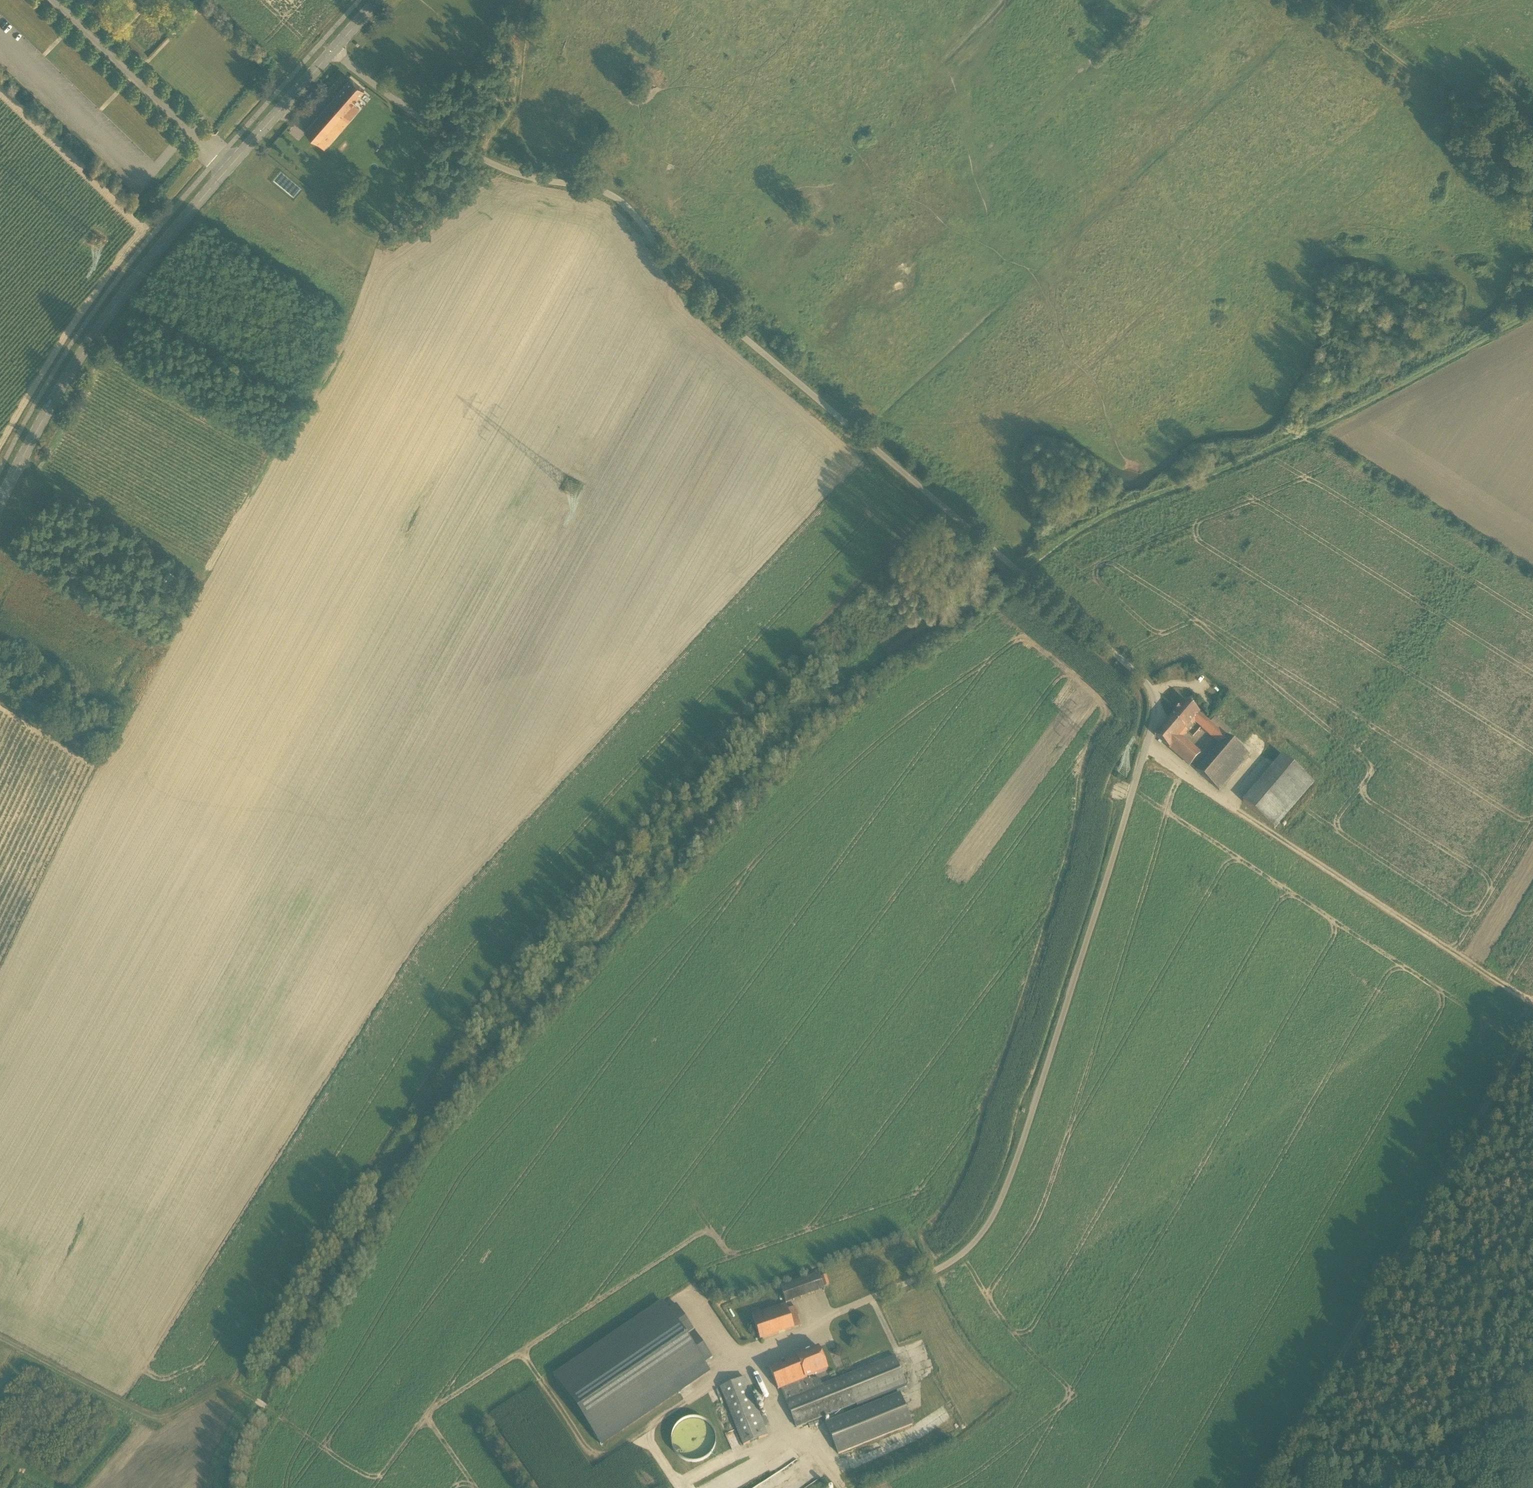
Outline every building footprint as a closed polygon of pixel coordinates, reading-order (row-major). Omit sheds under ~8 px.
[(351,78),(304,131),(318,143),(324,149),(361,109),(353,102),(364,90),(351,78)] [(1226,737),(1185,701),(1155,736),(1189,765),(1199,754),(1182,737),(1194,722),(1220,745),(1196,772),(1211,784),(1241,749),(1226,737)] [(1192,766),(1197,770),(1209,756),(1204,752),(1192,766)] [(1243,802),(1274,829),(1314,783),(1282,756),(1243,802)] [(822,1293),(817,1276),(780,1287),(785,1304),(822,1293)] [(663,1303),(554,1377),(601,1445),(709,1371),(704,1363),(713,1358),(676,1305),(668,1310),(663,1303)] [(752,1315),(760,1340),(794,1329),(801,1326),(796,1311),(789,1313),(785,1304),(752,1315)] [(781,1389),(810,1377),(828,1370),(819,1347),(797,1356),(769,1368),(778,1388),(780,1388),(781,1389)] [(810,1377),(781,1389),(795,1426),(905,1387),(895,1357),(822,1385),(820,1379),(813,1379),(813,1378),(810,1379),(810,1377)] [(769,1435),(766,1427),(770,1426),(766,1416),(762,1418),(745,1377),(720,1387),(743,1445),(769,1435)] [(913,1425),(900,1393),(826,1423),(839,1454),(913,1425)] [(672,1451),(676,1457),(682,1461),(689,1463),(696,1463),(702,1461),(709,1456),(713,1450),(715,1443),(714,1435),(710,1428),(705,1423),(698,1420),(691,1419),(683,1421),(677,1425),(673,1431),(671,1437),(670,1444),(672,1451)] [(786,1452),(774,1456),(777,1466),(790,1461),(786,1452)] [(752,1487),(807,1487),(808,1487),(793,1463),(752,1487)]
